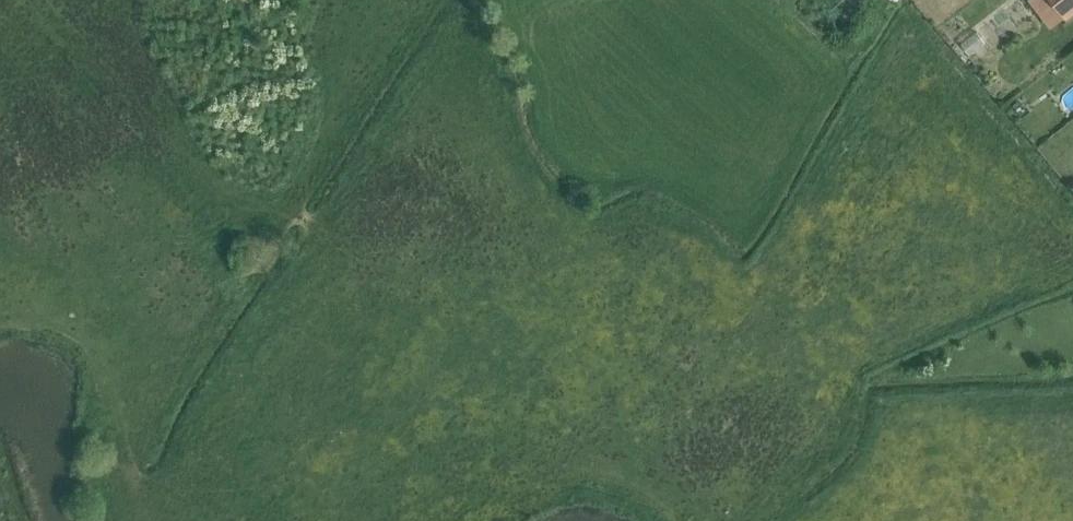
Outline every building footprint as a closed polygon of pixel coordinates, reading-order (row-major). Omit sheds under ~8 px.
[(1041,12),(1052,26),(1065,16),(1072,10),(1072,0),(1057,0),(1055,1),(1055,2),(1041,12)]
